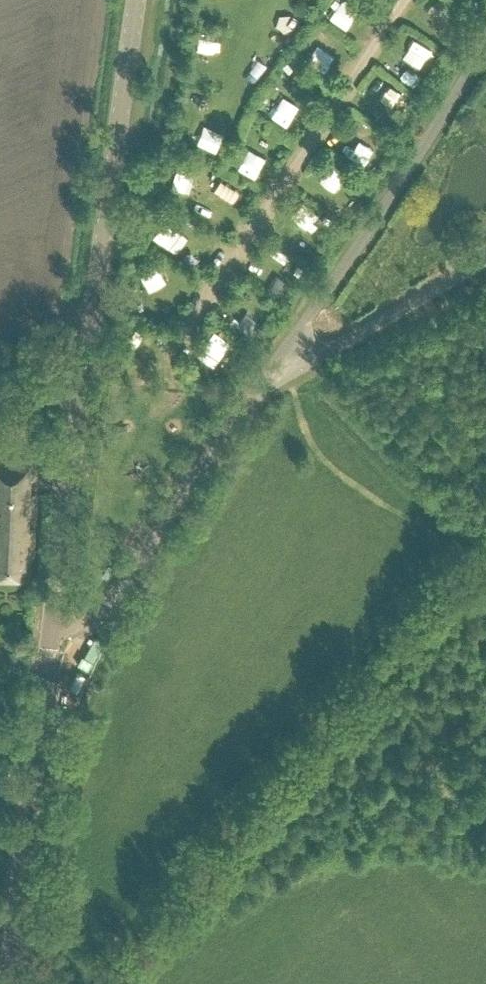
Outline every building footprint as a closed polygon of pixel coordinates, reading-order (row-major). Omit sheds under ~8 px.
[(346,8),(339,19),(356,30),(363,19),(346,8)] [(415,35),(409,65),(429,69),(435,39),(415,35)] [(399,97),(406,89),(392,77),(385,86),(399,97)] [(276,116),(296,125),(303,108),(283,99),(276,116)] [(366,145),(378,129),(362,116),(349,132),(366,145)] [(254,148),(249,157),(265,167),(270,158),(254,148)] [(245,160),(242,169),(262,175),(265,166),(245,160)] [(198,197),(204,182),(185,174),(178,189),(198,197)] [(326,183),(321,195),(335,201),(341,189),(326,183)] [(311,228),(323,213),(306,199),(294,215),(311,228)] [(168,268),(155,275),(166,296),(179,289),(168,268)] [(267,320),(275,304),(256,294),(248,310),(267,320)] [(221,330),(206,355),(225,367),(240,343),(221,330)] [(36,459),(0,459),(0,577),(28,578),(29,556),(33,556),(34,528),(24,526),(25,514),(35,512),(35,493),(25,491),(26,478),(35,477),(36,459)] [(104,573),(108,576),(115,566),(110,562),(104,573)]
